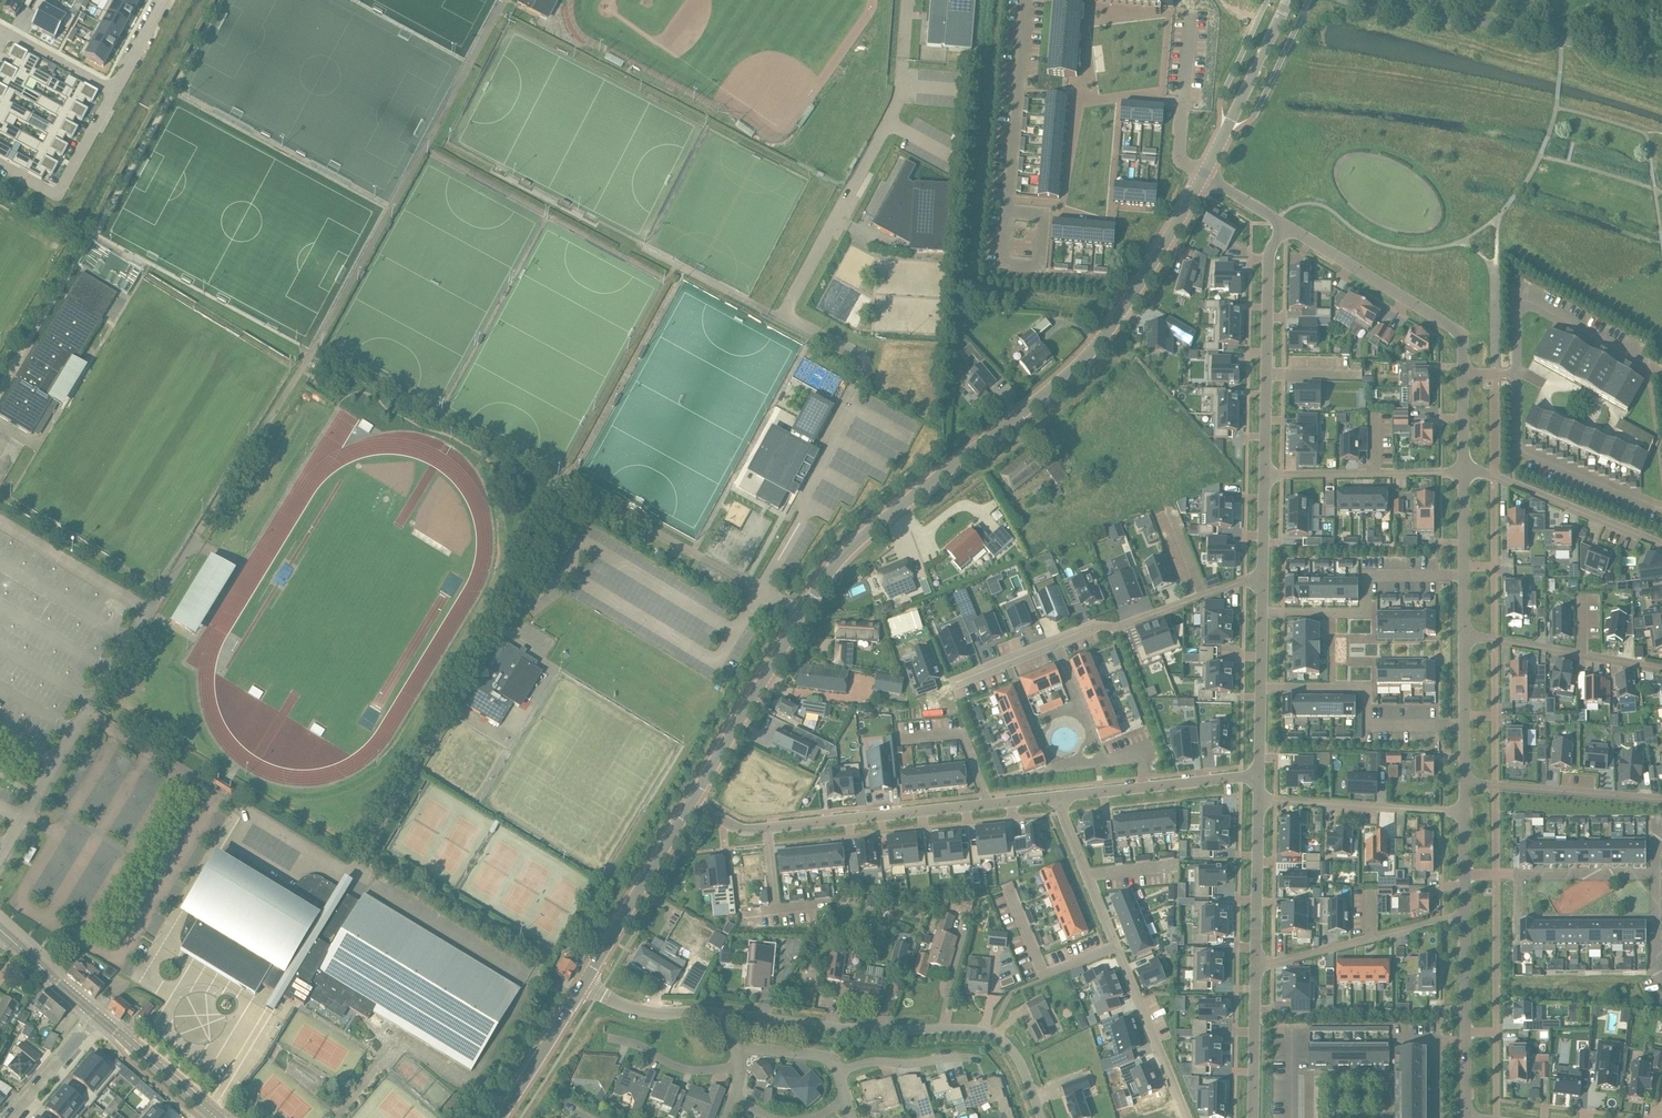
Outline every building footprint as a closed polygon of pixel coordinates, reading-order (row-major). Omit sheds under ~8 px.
[(3,11),(16,18),(23,5),(29,8),(33,0),(8,0),(6,3),(7,4),(3,11)] [(32,27),(43,33),(57,7),(56,9),(45,4),(46,1),(44,0),(38,0),(32,10),(39,14),(32,27)] [(109,1),(133,14),(138,4),(132,0),(112,0),(111,2),(109,0),(109,1)] [(517,3),(546,19),(554,3),(549,0),(519,0),(517,3)] [(928,46),(945,47),(945,48),(972,50),(976,0),(931,0),(928,46)] [(1084,0),(1173,8),(1173,0),(1055,0),(1048,75),(1078,77),(1078,68),(1075,68),(1076,54),(1080,54),(1080,45),(1077,45),(1078,39),(1080,39),(1081,38),(1084,0)] [(109,1),(103,11),(127,25),(130,19),(133,14),(109,1)] [(57,7),(43,33),(45,34),(44,35),(52,39),(52,38),(55,40),(62,27),(69,30),(73,21),(75,17),(57,7)] [(99,22),(98,23),(121,35),(127,25),(103,11),(103,12),(108,14),(105,19),(102,24),(99,22)] [(98,23),(93,33),(115,46),(121,36),(121,35),(98,23)] [(86,42),(86,43),(110,56),(115,46),(93,33),(92,34),(96,36),(91,45),(89,44),(86,42)] [(86,43),(80,54),(94,62),(104,67),(105,65),(110,56),(86,43)] [(14,46),(8,57),(15,60),(11,68),(25,76),(30,79),(46,88),(51,78),(35,69),(40,60),(16,47),(14,46)] [(621,67),(624,62),(607,53),(604,58),(621,67)] [(0,72),(0,76),(5,79),(1,86),(15,94),(15,95),(36,106),(41,96),(25,88),(30,79),(25,76),(11,68),(4,64),(0,72)] [(51,78),(46,88),(67,100),(67,99),(82,107),(86,100),(92,103),(98,92),(77,81),(72,90),(51,78)] [(5,113),(10,115),(13,117),(26,124),(31,115),(10,103),(15,95),(15,94),(1,86),(0,85),(0,110),(5,113)] [(41,96),(36,106),(57,118),(72,126),(72,125),(76,118),(82,121),(88,110),(82,107),(67,99),(67,100),(62,108),(41,96)] [(1067,107),(1068,98),(1047,97),(1046,105),(1067,107)] [(1134,104),(1123,103),(1122,123),(1132,124),(1134,104)] [(1132,124),(1142,125),(1144,105),(1134,104),(1132,124)] [(1046,105),(1045,115),(1067,117),(1067,107),(1046,105)] [(1142,125),(1152,126),(1154,106),(1144,105),(1142,125)] [(814,109),(810,106),(797,126),(801,128),(814,109)] [(1152,126),(1163,126),(1164,107),(1154,106),(1152,126)] [(16,142),(21,133),(5,124),(10,115),(5,113),(0,110),(0,133),(16,142)] [(31,115),(26,124),(47,136),(62,144),(62,143),(66,136),(72,139),(78,129),(72,125),(72,126),(57,118),(52,126),(31,115)] [(1045,115),(1045,125),(1066,127),(1067,117),(1045,115)] [(752,137),(754,134),(737,123),(735,126),(752,137)] [(1045,125),(1044,135),(1065,137),(1066,127),(1045,125)] [(21,133),(16,142),(37,154),(52,162),(52,161),(56,154),(62,157),(68,147),(62,143),(62,144),(47,136),(42,144),(21,133)] [(1044,135),(1043,145),(1064,147),(1065,137),(1044,135)] [(6,160),(12,151),(0,144),(0,157),(6,160)] [(1043,145),(1042,155),(1063,157),(1064,147),(1043,145)] [(16,153),(11,163),(42,180),(46,172),(52,175),(58,165),(52,161),(52,162),(37,154),(32,162),(16,153)] [(1042,155),(1041,165),(1062,167),(1063,157),(1042,155)] [(916,167),(907,161),(874,221),(880,224),(878,227),(877,226),(876,227),(895,237),(894,236),(896,233),(912,241),(911,249),(950,251),(953,187),(915,184),(915,185),(909,181),(916,167)] [(1041,165),(1040,175),(1061,177),(1062,167),(1041,165)] [(1040,175),(1039,185),(1061,187),(1061,177),(1040,175)] [(1127,185),(1116,184),(1115,204),(1125,205),(1127,185)] [(1039,185),(1038,197),(1060,199),(1061,187),(1039,185)] [(1135,205),(1137,186),(1127,185),(1125,205),(1135,205)] [(1145,206),(1147,186),(1137,186),(1135,205),(1145,206)] [(1145,206),(1156,207),(1157,187),(1147,186),(1145,206)] [(1213,210),(1203,226),(1219,236),(1214,245),(1225,252),(1229,245),(1239,230),(1228,223),(1230,221),(1213,210)] [(1065,222),(1055,221),(1053,242),(1064,243),(1065,222)] [(1064,243),(1074,244),(1075,223),(1065,222),(1064,243)] [(1074,244),(1083,245),(1085,223),(1075,223),(1074,244)] [(1083,245),(1093,245),(1095,224),(1085,223),(1083,245)] [(1093,245),(1103,246),(1105,225),(1095,224),(1093,245)] [(1103,246),(1114,247),(1116,226),(1105,225),(1103,246)] [(1215,249),(1210,258),(1217,258),(1220,252),(1215,249)] [(1201,291),(1202,291),(1206,269),(1187,263),(1184,262),(1180,276),(1183,277),(1178,291),(1182,292),(1190,294),(1189,297),(1191,297),(1193,289),(1194,289),(1194,288),(1193,288),(1197,276),(1203,278),(1201,291)] [(1239,294),(1241,294),(1241,289),(1241,276),(1233,276),(1234,265),(1217,264),(1217,276),(1211,276),(1211,290),(1230,291),(1230,294),(1239,295),(1239,294)] [(1292,292),(1309,292),(1331,293),(1332,282),(1320,282),(1320,284),(1310,283),(1310,273),(1304,273),(1304,272),(1298,272),(1298,273),(1292,273),(1292,288),(1292,292)] [(18,379),(0,408),(0,416),(31,435),(32,435),(53,400),(62,406),(65,407),(88,368),(86,367),(76,361),(87,344),(101,320),(99,319),(102,315),(104,316),(117,294),(82,273),(69,295),(71,296),(68,300),(66,299),(39,345),(36,343),(22,367),(24,368),(18,379)] [(1309,292),(1292,292),(1292,294),(1291,294),(1291,299),(1291,309),(1309,309),(1309,292)] [(1365,305),(1349,295),(1348,297),(1341,292),(1335,302),(1337,303),(1336,304),(1335,306),(1340,309),(1342,310),(1340,314),(1354,323),(1365,305)] [(1214,327),(1240,327),(1240,310),(1220,310),(1220,302),(1206,302),(1206,310),(1216,310),(1216,326),(1214,326),(1214,327)] [(971,306),(959,304),(958,316),(969,318),(971,306)] [(1365,305),(1354,323),(1368,332),(1370,328),(1372,329),(1381,314),(1365,305)] [(1187,315),(1183,323),(1189,326),(1193,319),(1187,315)] [(1196,332),(1170,317),(1164,327),(1159,325),(1148,325),(1148,323),(1147,323),(1147,350),(1148,350),(1148,349),(1166,349),(1166,337),(1174,337),(1191,347),(1196,332)] [(1037,336),(1051,326),(1046,319),(1032,329),(1037,336)] [(1291,349),(1291,350),(1302,350),(1302,346),(1317,346),(1317,320),(1300,320),(1300,332),(1291,331),(1291,344),(1290,344),(1290,349),(1291,349)] [(1388,329),(1380,324),(1373,335),(1381,340),(1388,329)] [(1214,327),(1214,344),(1205,344),(1205,352),(1219,352),(1219,344),(1239,344),(1239,334),(1240,334),(1240,329),(1240,327),(1214,327)] [(1587,389),(1628,412),(1644,383),(1640,380),(1643,375),(1557,328),(1554,333),(1549,330),(1533,359),(1575,382),(1587,389)] [(1388,345),(1395,333),(1388,329),(1381,340),(1388,345)] [(1403,349),(1411,354),(1429,354),(1429,338),(1415,329),(1403,349)] [(1054,358),(1032,332),(1021,341),(1027,348),(1029,355),(1020,363),(1031,376),(1054,358)] [(971,344),(960,353),(966,361),(973,355),(978,362),(982,358),(971,344)] [(1230,369),(1231,357),(1208,357),(1208,383),(1239,384),(1239,369),(1230,369)] [(1379,362),(1379,372),(1389,372),(1389,362),(1379,362)] [(1408,380),(1402,380),(1402,386),(1408,386),(1408,388),(1430,388),(1429,370),(1429,362),(1408,362),(1408,380)] [(997,382),(982,364),(971,374),(975,379),(968,385),(979,398),(997,382)] [(314,374),(320,378),(323,374),(326,369),(319,365),(314,374)] [(1321,408),(1321,382),(1309,382),(1309,388),(1297,388),(1296,405),(1298,405),(1298,408),(1321,408)] [(1430,388),(1408,388),(1408,405),(1412,405),(1412,407),(1430,406),(1430,388)] [(1218,389),(1204,389),(1204,397),(1212,397),(1212,414),(1238,414),(1238,397),(1218,397),(1218,389)] [(756,497),(779,510),(793,485),(800,489),(820,454),(812,450),(835,407),(813,395),(790,437),(781,432),(757,475),(766,480),(756,497)] [(1544,413),(1533,409),(1525,427),(1536,432),(1544,413)] [(1408,410),(1394,410),(1394,418),(1409,418),(1408,410)] [(1547,436),(1554,418),(1544,413),(1536,432),(1547,436)] [(1212,414),(1212,415),(1214,415),(1214,438),(1228,439),(1228,431),(1237,432),(1238,414),(1212,414)] [(1291,434),(1291,440),(1316,440),(1317,415),(1300,414),(1300,426),(1291,426),(1291,429),(1291,434)] [(1394,418),(1394,427),(1409,426),(1409,418),(1394,418)] [(1557,440),(1565,422),(1554,418),(1547,436),(1557,440)] [(1567,445),(1575,426),(1565,422),(1557,440),(1567,445)] [(1578,449),(1585,430),(1575,426),(1567,445),(1578,449)] [(1341,437),(1341,460),(1359,460),(1359,452),(1368,452),(1368,428),(1359,429),(1359,437),(1341,437)] [(1410,428),(1410,443),(1415,443),(1415,445),(1433,445),(1433,428),(1410,428)] [(1588,453),(1596,435),(1585,430),(1578,449),(1588,453)] [(1599,457),(1606,439),(1596,435),(1588,453),(1599,457)] [(1609,462),(1617,443),(1606,439),(1599,457),(1609,462)] [(1291,447),(1290,447),(1290,453),(1291,453),(1299,454),(1299,465),(1316,465),(1316,440),(1291,440),(1291,447)] [(1620,466),(1627,447),(1617,443),(1609,462),(1620,466)] [(1620,466),(1630,470),(1638,452),(1627,447),(1620,466)] [(1042,469),(1029,452),(1000,475),(1007,483),(1014,492),(1042,469)] [(1641,475),(1641,474),(1641,475),(1649,456),(1638,452),(1630,470),(1641,475)] [(1064,472),(1057,462),(1046,470),(1057,485),(1068,477),(1066,474),(1072,471),(1070,468),(1064,472)] [(1109,477),(1106,471),(1098,475),(1101,481),(1109,477)] [(1046,492),(1041,486),(1033,492),(1038,498),(1046,492)] [(1049,497),(1047,498),(1047,497),(1035,503),(1040,511),(1051,504),(1050,503),(1054,500),(1054,499),(1063,494),(1060,490),(1049,497)] [(1351,490),(1338,490),(1338,513),(1351,513),(1351,490)] [(1363,490),(1351,490),(1351,513),(1363,513),(1363,490)] [(1375,490),(1363,490),(1363,513),(1375,513),(1375,490)] [(1375,513),(1387,513),(1387,490),(1375,490),(1375,513)] [(1335,492),(1326,492),(1326,507),(1335,507),(1335,492)] [(1232,515),(1232,501),(1219,501),(1220,494),(1204,494),(1203,514),(1232,515)] [(1413,498),(1413,514),(1434,514),(1434,496),(1417,496),(1417,498),(1413,498)] [(541,504),(547,507),(550,500),(544,498),(541,504)] [(1187,498),(1177,502),(1181,513),(1186,513),(1187,498)] [(1289,511),(1289,516),(1290,516),(1290,518),(1313,518),(1313,505),(1313,501),(1290,501),(1290,511),(1289,511)] [(1394,501),(1394,514),(1403,514),(1403,501),(1394,501)] [(1525,513),(1508,513),(1508,516),(1508,532),(1529,532),(1543,532),(1545,532),(1545,531),(1545,527),(1545,515),(1542,515),(1529,515),(1526,515),(1525,515),(1525,513)] [(1203,514),(1203,515),(1208,515),(1208,527),(1199,526),(1199,535),(1213,535),(1214,528),(1232,528),(1232,522),(1233,522),(1233,517),(1232,517),(1232,515),(1203,514)] [(1413,514),(1413,531),(1417,531),(1417,533),(1434,533),(1434,514),(1413,514)] [(1143,528),(1146,541),(1156,539),(1151,517),(1134,520),(1136,529),(1143,528)] [(1290,518),(1289,535),(1308,535),(1313,536),(1313,518),(1290,518)] [(972,531),(969,529),(946,549),(956,561),(955,562),(954,561),(953,562),(961,571),(962,570),(961,570),(972,561),(970,558),(984,546),(994,558),(1004,549),(996,541),(995,541),(996,542),(994,543),(978,525),(977,525),(978,526),(972,531)] [(1110,530),(1114,540),(1124,536),(1120,526),(1110,530)] [(1555,531),(1545,531),(1545,532),(1545,552),(1550,552),(1556,552),(1572,552),(1572,529),(1555,529),(1555,531)] [(1529,532),(1508,532),(1508,550),(1525,550),(1525,549),(1529,548),(1529,532)] [(1210,538),(1209,564),(1223,564),(1223,568),(1235,568),(1235,550),(1226,550),(1226,538),(1210,538)] [(1403,538),(1403,547),(1418,547),(1418,538),(1403,538)] [(1308,539),(1308,547),(1322,547),(1322,539),(1308,539)] [(1582,545),(1581,545),(1581,569),(1581,570),(1584,571),(1603,579),(1606,571),(1611,573),(1614,564),(1614,558),(1611,557),(1612,555),(1594,548),(1593,550),(1582,545)] [(1641,581),(1625,583),(1627,592),(1632,592),(1648,590),(1647,583),(1661,581),(1661,565),(1661,562),(1661,560),(1649,554),(1648,554),(1643,568),(1639,568),(1641,581)] [(1132,571),(1126,555),(1116,558),(1118,563),(1122,575),(1110,580),(1120,607),(1142,599),(1132,571)] [(172,621),(194,635),(223,589),(212,582),(222,565),(210,558),(172,619),(172,621)] [(1171,574),(1173,574),(1168,558),(1146,566),(1155,591),(1162,589),(1172,585),(1169,575),(1171,574)] [(906,559),(877,571),(881,581),(885,592),(902,586),(906,594),(917,590),(913,581),(915,580),(911,569),(906,559)] [(1579,580),(1578,565),(1569,565),(1569,580),(1579,580)] [(1533,566),(1533,573),(1540,573),(1540,577),(1545,577),(1545,566),(1539,566),(1533,566)] [(1057,568),(1049,571),(1051,577),(1059,574),(1057,568)] [(1080,600),(1082,607),(1089,604),(1091,608),(1103,603),(1098,589),(1097,586),(1100,585),(1096,574),(1080,580),(1078,576),(1063,582),(1068,595),(1075,592),(1079,600),(1080,600)] [(1001,575),(986,581),(992,596),(992,597),(1001,593),(997,583),(1003,580),(1004,580),(1002,575),(1001,575)] [(1298,575),(1286,575),(1286,599),(1286,603),(1291,603),(1298,603),(1298,602),(1298,581),(1298,575)] [(1322,576),(1310,576),(1310,581),(1310,602),(1322,602),(1322,576)] [(1334,576),(1322,576),(1322,602),(1334,602),(1334,579),(1334,576)] [(1054,579),(1034,587),(1037,596),(1033,598),(1038,609),(1042,608),(1046,617),(1057,622),(1069,617),(1062,598),(1064,597),(1060,588),(1058,588),(1054,579)] [(1334,579),(1334,602),(1341,602),(1346,602),(1346,581),(1346,579),(1334,579)] [(927,580),(920,582),(925,596),(932,594),(927,580)] [(1298,581),(1298,602),(1310,602),(1310,581),(1298,581)] [(1358,602),(1358,581),(1346,581),(1346,602),(1358,602)] [(1506,600),(1536,600),(1536,593),(1527,593),(1527,584),(1523,584),(1523,582),(1506,582),(1506,600)] [(1650,590),(1652,602),(1661,600),(1661,590),(1661,588),(1650,590)] [(1028,627),(1031,626),(1030,625),(1031,625),(1032,625),(1032,626),(1033,625),(1029,615),(1036,612),(1030,596),(1005,606),(1009,614),(1007,614),(1007,613),(1006,614),(1011,625),(1014,633),(1028,627)] [(1506,600),(1506,619),(1523,619),(1523,617),(1527,617),(1527,607),(1536,607),(1536,600),(1506,600)] [(971,601),(959,606),(970,636),(980,632),(985,644),(1001,637),(991,613),(978,618),(971,601)] [(910,607),(908,602),(900,606),(902,610),(910,607)] [(1201,627),(1232,627),(1232,620),(1233,614),(1230,614),(1224,614),(1224,602),(1207,602),(1207,610),(1201,610),(1201,627)] [(895,614),(891,605),(880,609),(884,618),(895,614)] [(1661,627),(1661,606),(1649,608),(1650,613),(1644,614),(1646,629),(1661,627)] [(1401,609),(1389,609),(1389,612),(1389,628),(1389,635),(1392,635),(1401,635),(1401,612),(1401,609)] [(892,638),(923,628),(918,611),(887,621),(892,638)] [(1389,628),(1389,612),(1377,612),(1378,635),(1389,635),(1389,628)] [(1412,615),(1412,612),(1402,612),(1401,612),(1401,635),(1412,635),(1412,615)] [(1436,612),(1423,612),(1423,615),(1423,635),(1436,635),(1436,612)] [(1554,612),(1554,639),(1570,638),(1570,612),(1554,612)] [(880,614),(879,613),(873,614),(874,621),(881,620),(880,614)] [(1634,637),(1633,616),(1632,616),(1632,617),(1627,617),(1626,616),(1626,617),(1613,615),(1613,614),(1612,614),(1611,620),(1608,620),(1608,619),(1607,619),(1604,632),(1605,632),(1606,631),(1609,632),(1607,640),(1608,641),(1609,640),(1622,642),(1622,643),(1623,643),(1624,635),(1625,635),(1626,637),(1627,637),(1627,636),(1633,636),(1633,637),(1634,637)] [(1423,635),(1423,615),(1412,615),(1412,635),(1423,635)] [(951,665),(969,657),(965,647),(967,646),(965,643),(971,640),(971,641),(972,641),(962,617),(954,621),(957,629),(940,636),(951,665)] [(880,623),(838,621),(836,641),(879,643),(879,638),(879,628),(880,623)] [(1164,622),(1151,627),(1162,656),(1181,648),(1176,635),(1170,638),(1164,622)] [(1294,626),(1294,642),(1307,642),(1307,626),(1294,626)] [(1320,642),(1320,626),(1307,626),(1307,642),(1320,642)] [(1151,627),(1138,632),(1144,647),(1137,650),(1142,663),(1162,656),(1151,627)] [(1201,627),(1201,628),(1206,628),(1206,645),(1223,645),(1223,641),(1231,642),(1231,638),(1232,638),(1232,633),(1231,633),(1232,627),(1201,627)] [(1646,630),(1650,629),(1653,649),(1656,649),(1657,651),(1661,650),(1661,627),(1646,629),(1646,630)] [(538,663),(503,641),(464,704),(499,726),(513,703),(519,706),(540,672),(534,668),(538,663)] [(1293,644),(1293,656),(1294,656),(1294,658),(1307,658),(1307,642),(1294,642),(1294,644),(1293,644)] [(1320,656),(1320,644),(1320,642),(1307,642),(1307,658),(1320,658),(1320,656)] [(834,647),(833,662),(836,662),(836,665),(846,666),(847,646),(841,645),(841,647),(834,647)] [(1643,647),(1635,648),(1635,659),(1643,659),(1643,647)] [(920,663),(906,668),(917,698),(924,695),(921,686),(939,679),(928,649),(917,653),(920,663)] [(1199,655),(1199,663),(1214,663),(1214,655),(1199,655)] [(1071,664),(1076,675),(1095,668),(1090,656),(1071,664)] [(1294,675),(1307,675),(1307,658),(1294,658),(1294,669),(1294,675)] [(1320,658),(1307,658),(1307,675),(1316,675),(1320,675),(1320,669),(1320,661),(1320,658)] [(1557,663),(1556,670),(1555,670),(1553,683),(1554,683),(1552,691),(1566,694),(1567,686),(1570,686),(1572,673),(1569,673),(1570,665),(1557,663)] [(846,693),(849,673),(822,670),(822,668),(800,665),(798,687),(846,693)] [(1389,665),(1378,665),(1378,688),(1389,688),(1389,665)] [(1401,665),(1389,665),(1389,688),(1401,688),(1401,686),(1401,665)] [(1401,665),(1401,686),(1412,686),(1412,665),(1401,665)] [(1423,686),(1423,665),(1412,665),(1412,686),(1412,688),(1423,688),(1423,686)] [(1423,665),(1423,686),(1436,685),(1436,665),(1423,665)] [(1532,683),(1532,667),(1527,667),(1527,665),(1510,665),(1510,683),(1527,683),(1532,683)] [(1232,679),(1232,667),(1203,666),(1203,679),(1232,679)] [(1055,667),(1043,671),(1051,690),(1063,686),(1055,667)] [(1076,675),(1080,686),(1099,679),(1095,668),(1076,675)] [(1043,671),(1032,676),(1040,695),(1051,690),(1043,671)] [(901,694),(904,679),(878,675),(875,690),(901,694)] [(1021,681),(1028,700),(1040,695),(1032,676),(1021,681)] [(1619,699),(1620,706),(1636,704),(1635,698),(1636,697),(1634,676),(1616,677),(1618,699),(1619,699)] [(1653,676),(1654,685),(1661,686),(1661,689),(1661,677),(1653,676)] [(1080,686),(1085,698),(1104,690),(1099,679),(1080,686)] [(1203,679),(1203,680),(1205,680),(1205,692),(1199,692),(1199,700),(1213,700),(1213,693),(1231,693),(1232,687),(1232,682),(1232,679),(1203,679)] [(1585,680),(1585,705),(1610,704),(1610,682),(1606,682),(1606,680),(1585,680)] [(1528,702),(1527,683),(1510,683),(1511,702),(1528,702)] [(994,695),(999,707),(1018,699),(1013,687),(994,695)] [(1085,698),(1089,709),(1108,701),(1104,690),(1085,698)] [(1283,697),(1283,720),(1296,720),(1296,697),(1283,697)] [(1296,697),(1296,724),(1308,724),(1308,719),(1308,698),(1296,698),(1296,697)] [(1319,719),(1319,698),(1308,698),(1308,719),(1319,719)] [(1331,719),(1331,698),(1319,698),(1319,719),(1331,719)] [(1343,719),(1343,698),(1331,698),(1331,719),(1343,719)] [(1356,711),(1356,698),(1343,698),(1343,719),(1356,719),(1356,716),(1356,711)] [(802,701),(799,707),(793,704),(783,699),(777,712),(787,717),(802,725),(807,714),(825,717),(827,705),(802,701)] [(999,707),(1004,718),(1023,710),(1018,699),(999,707)] [(1546,715),(1555,715),(1555,700),(1546,700),(1546,715)] [(1089,709),(1094,720),(1113,712),(1108,701),(1089,709)] [(1004,718),(1008,729),(1027,721),(1023,710),(1004,718)] [(1094,720),(1098,730),(1097,731),(1117,723),(1113,712),(1094,720)] [(1008,729),(1013,740),(1032,732),(1027,721),(1008,729)] [(1210,726),(1202,726),(1202,743),(1213,743),(1213,752),(1231,752),(1231,741),(1227,741),(1228,721),(1210,721),(1210,726)] [(1097,731),(1102,743),(1122,735),(1117,723),(1097,731)] [(827,753),(828,753),(826,751),(829,745),(834,747),(795,727),(795,728),(798,730),(795,736),(781,729),(774,744),(805,759),(812,746),(827,753)] [(1644,728),(1646,740),(1653,739),(1652,727),(1644,728)] [(1197,728),(1170,731),(1172,746),(1178,745),(1178,750),(1179,761),(1185,760),(1185,762),(1193,761),(1191,745),(1199,744),(1197,728)] [(1528,748),(1528,731),(1523,731),(1523,729),(1506,729),(1506,748),(1528,748)] [(1637,745),(1646,744),(1646,740),(1644,731),(1636,732),(1637,745)] [(1013,740),(1017,751),(1036,743),(1032,732),(1013,740)] [(870,755),(871,768),(870,768),(871,776),(872,776),(874,791),(889,789),(892,789),(892,791),(893,791),(892,780),(897,779),(898,779),(895,749),(894,737),(883,738),(885,754),(870,755)] [(1570,767),(1572,739),(1555,737),(1552,766),(1570,767)] [(1646,744),(1647,747),(1658,746),(1657,738),(1653,739),(1646,740),(1646,744)] [(1017,751),(1022,762),(1042,754),(1042,753),(1040,754),(1036,743),(1017,751)] [(1607,751),(1608,745),(1588,744),(1586,769),(1606,770),(1606,768),(1613,769),(1614,769),(1614,750),(1613,750),(1613,751),(1607,751)] [(830,755),(828,758),(838,757),(837,747),(834,747),(830,754),(830,755)] [(1537,747),(1537,761),(1546,761),(1546,747),(1537,747)] [(1506,748),(1506,766),(1523,766),(1523,764),(1528,764),(1528,748),(1506,748)] [(1349,794),(1375,795),(1376,778),(1378,779),(1378,767),(1377,767),(1377,753),(1368,753),(1366,778),(1350,777),(1349,794)] [(1377,753),(1377,767),(1378,767),(1386,767),(1386,753),(1377,753)] [(1387,753),(1387,762),(1402,762),(1402,753),(1387,753)] [(1022,762),(1026,774),(1047,765),(1042,754),(1022,762)] [(1640,756),(1626,755),(1625,764),(1621,763),(1620,775),(1624,775),(1623,784),(1637,785),(1638,776),(1641,777),(1642,765),(1639,765),(1640,756)] [(1286,782),(1286,788),(1289,788),(1299,788),(1299,784),(1316,784),(1316,767),(1316,766),(1313,766),(1313,758),(1312,758),(1310,758),(1296,758),(1296,770),(1287,770),(1287,782),(1286,782)] [(1434,760),(1411,760),(1411,775),(1416,775),(1416,777),(1434,777),(1434,760)] [(842,798),(843,798),(847,797),(855,796),(854,780),(861,779),(859,765),(839,767),(842,798)] [(965,765),(952,766),(954,789),(968,787),(965,765)] [(952,766),(939,768),(942,790),(954,789),(952,766)] [(842,798),(839,767),(838,767),(839,773),(821,775),(822,785),(827,785),(828,788),(829,800),(834,799),(842,798)] [(939,768),(927,769),(929,791),(942,790),(939,768)] [(1657,768),(1649,769),(1651,781),(1658,780),(1657,768)] [(927,769),(914,770),(917,793),(929,791),(927,769)] [(914,770),(901,772),(904,794),(917,793),(914,770)] [(427,780),(381,856),(406,871),(411,875),(407,881),(403,889),(426,903),(430,895),(437,899),(474,921),(476,923),(477,924),(481,918),(484,913),(486,910),(527,841),(529,838),(428,777),(427,780)] [(212,785),(225,792),(228,788),(215,781),(212,785)] [(1201,833),(1229,834),(1229,826),(1230,826),(1230,820),(1227,820),(1221,820),(1221,809),(1201,808),(1201,833)] [(1309,810),(1298,810),(1298,818),(1284,817),(1284,835),(1302,835),(1302,825),(1309,825),(1309,810)] [(1162,813),(1165,836),(1177,834),(1175,812),(1162,813)] [(1150,815),(1153,837),(1165,836),(1162,813),(1150,815)] [(1138,816),(1141,838),(1153,837),(1150,815),(1138,816)] [(1141,838),(1138,816),(1126,817),(1129,840),(1141,838)] [(1112,832),(1104,833),(1102,817),(1085,819),(1087,844),(1104,842),(1106,856),(1114,855),(1112,832)] [(1126,817),(1114,818),(1116,841),(1129,840),(1126,817)] [(994,860),(995,860),(994,857),(1007,856),(1007,859),(1015,858),(1014,854),(1013,844),(1006,844),(1005,828),(1002,828),(1002,827),(993,828),(993,829),(991,830),(994,860)] [(1040,827),(1038,827),(1026,828),(1027,838),(1015,840),(1017,855),(1028,854),(1029,859),(1033,859),(1043,858),(1043,852),(1045,852),(1045,847),(1044,840),(1041,840),(1040,827)] [(1335,851),(1335,855),(1351,856),(1353,832),(1351,831),(1351,830),(1344,829),(1344,831),(1336,831),(1336,834),(1329,834),(1329,837),(1328,851),(1335,851)] [(994,860),(991,830),(977,831),(979,847),(971,848),(973,863),(973,866),(981,865),(981,861),(994,860)] [(1229,834),(1201,833),(1201,850),(1201,851),(1210,851),(1220,851),(1220,848),(1229,848),(1229,845),(1229,839),(1229,834)] [(1375,836),(1374,834),(1374,833),(1374,844),(1367,844),(1367,843),(1366,843),(1366,865),(1367,865),(1367,864),(1380,864),(1380,865),(1380,856),(1387,856),(1387,857),(1388,857),(1388,834),(1387,834),(1387,836),(1384,836),(1384,834),(1380,834),(1380,836),(1375,836)] [(950,867),(971,865),(971,862),(969,850),(962,851),(961,835),(947,836),(950,867)] [(1284,835),(1284,840),(1283,840),(1283,846),(1284,846),(1284,852),(1301,852),(1302,835),(1284,835)] [(950,867),(947,836),(933,838),(935,854),(928,855),(929,869),(950,867)] [(1412,838),(1412,854),(1434,854),(1433,836),(1416,836),(1416,838),(1412,838)] [(906,869),(927,867),(926,863),(925,853),(918,854),(916,837),(914,838),(913,837),(905,837),(905,838),(904,839),(902,839),(906,869)] [(1623,864),(1634,864),(1634,838),(1623,839),(1623,864)] [(1634,864),(1646,864),(1646,838),(1634,838),(1634,864)] [(906,869),(902,839),(889,840),(890,856),(883,857),(884,869),(885,871),(893,871),(892,868),(905,867),(905,869),(906,869)] [(1532,839),(1532,844),(1520,844),(1520,869),(1533,868),(1532,845),(1532,839)] [(1544,839),(1532,839),(1532,845),(1533,868),(1533,864),(1544,864),(1544,844),(1544,839)] [(1544,864),(1555,864),(1555,844),(1555,839),(1544,839),(1544,844),(1544,864)] [(1555,864),(1566,864),(1566,844),(1555,844),(1555,839),(1555,844),(1555,864)] [(1578,864),(1589,864),(1589,839),(1588,839),(1588,844),(1578,844),(1578,864)] [(1589,864),(1600,864),(1600,839),(1589,839),(1589,864)] [(1600,864),(1612,864),(1612,839),(1611,839),(1611,844),(1601,844),(1601,839),(1600,839),(1600,864)] [(1612,864),(1623,864),(1623,839),(1612,839),(1612,864)] [(850,856),(851,873),(860,872),(859,869),(879,867),(877,853),(874,853),(873,842),(857,844),(858,855),(850,856)] [(1578,864),(1578,844),(1566,844),(1566,864),(1578,864)] [(843,846),(830,848),(832,870),(845,869),(843,846)] [(29,862),(36,851),(31,848),(25,860),(29,862)] [(830,848),(817,849),(820,871),(832,870),(830,848)] [(817,849),(805,850),(807,872),(820,871),(817,849)] [(805,850),(792,851),(794,874),(807,872),(805,850)] [(1201,851),(1201,850),(1193,850),(1193,858),(1210,858),(1210,851),(1201,851)] [(779,853),(781,875),(794,874),(792,851),(779,853)] [(293,1000),(303,1006),(308,998),(324,1008),(329,1000),(341,1007),(343,1004),(368,1019),(373,1012),(471,1071),(520,991),(518,989),(518,990),(511,986),(512,986),(500,978),(499,979),(492,974),(480,966),(480,967),(472,963),(472,962),(460,954),(460,955),(452,951),(453,950),(441,942),(440,943),(433,939),(433,938),(421,931),(413,927),(414,926),(402,919),(401,919),(394,915),(394,914),(383,907),(382,908),(375,904),(375,903),(363,895),(359,902),(345,893),(346,893),(345,892),(344,893),(339,890),(339,889),(339,888),(338,889),(321,879),(320,878),(318,878),(317,877),(315,877),(314,876),(312,876),(311,876),(309,877),(308,877),(306,877),(305,878),(303,879),(302,879),(301,880),(300,881),(292,889),(234,854),(229,862),(219,856),(190,904),(192,905),(181,934),(181,935),(181,936),(180,938),(180,939),(180,940),(180,941),(181,942),(181,944),(182,945),(182,946),(183,947),(180,951),(255,996),(261,986),(291,1004),(293,1000)] [(1417,880),(1426,880),(1426,873),(1434,873),(1434,854),(1412,854),(1412,871),(1417,871),(1417,873),(1417,880)] [(376,855),(370,865),(371,865),(375,868),(381,858),(376,855)] [(744,867),(733,869),(734,882),(747,880),(763,879),(760,855),(743,856),(744,867)] [(725,878),(723,858),(717,859),(705,860),(706,875),(699,876),(701,891),(702,891),(703,896),(713,895),(715,907),(728,906),(729,916),(735,915),(731,878),(725,878)] [(1322,864),(1322,876),(1330,876),(1330,864),(1322,864)] [(1040,874),(1045,886),(1066,877),(1061,866),(1040,874)] [(1195,887),(1209,887),(1217,887),(1217,883),(1226,884),(1227,869),(1195,869),(1195,887)] [(1309,872),(1292,872),(1292,876),(1283,876),(1283,890),(1309,890),(1309,872)] [(1045,886),(1049,897),(1070,888),(1066,877),(1045,886)] [(1384,878),(1385,887),(1396,887),(1396,878),(1384,878)] [(892,883),(884,884),(885,891),(893,891),(892,885),(892,883)] [(1195,887),(1195,897),(1209,898),(1209,887),(1195,887)] [(1393,896),(1393,887),(1378,887),(1378,896),(1393,896)] [(1049,897),(1054,908),(1075,899),(1070,888),(1049,897)] [(1111,901),(1116,912),(1137,904),(1132,892),(1111,901)] [(747,893),(735,894),(737,908),(738,908),(748,907),(747,893)] [(874,908),(875,904),(876,898),(868,897),(867,903),(866,907),(874,908)] [(974,901),(955,897),(952,907),(971,912),(974,901)] [(1399,897),(1399,914),(1411,914),(1429,914),(1429,897),(1411,897),(1399,897)] [(1054,908),(1058,919),(1079,910),(1075,899),(1054,908)] [(1307,919),(1307,906),(1314,906),(1315,899),(1300,899),(1300,906),(1283,906),(1283,909),(1282,909),(1282,915),(1283,915),(1283,919),(1307,919)] [(1347,922),(1348,922),(1348,916),(1347,916),(1347,903),(1330,903),(1330,899),(1320,899),(1320,925),(1329,925),(1329,933),(1347,934),(1347,922)] [(1116,912),(1120,923),(1141,915),(1137,904),(1116,912)] [(1058,919),(1063,930),(1084,922),(1079,910),(1058,919)] [(1198,923),(1227,923),(1227,910),(1209,910),(1198,910),(1198,911),(1198,923)] [(956,918),(944,914),(931,956),(921,953),(915,973),(927,977),(931,963),(949,969),(955,952),(952,951),(956,937),(950,935),(956,918)] [(1120,923),(1125,935),(1146,926),(1141,915),(1120,923)] [(1283,932),(1297,932),(1297,940),(1312,940),(1312,933),(1306,933),(1307,919),(1283,919),(1283,932)] [(727,935),(732,926),(726,922),(721,931),(727,935)] [(1068,942),(1089,933),(1084,922),(1060,931),(1060,932),(1063,931),(1068,942)] [(1533,922),(1520,922),(1520,946),(1533,946),(1533,926),(1533,922)] [(1227,923),(1198,923),(1198,935),(1194,935),(1194,943),(1208,944),(1209,936),(1227,937),(1227,931),(1228,931),(1228,926),(1227,926),(1227,923)] [(1125,935),(1130,946),(1150,937),(1146,926),(1125,935)] [(1544,926),(1533,926),(1533,946),(1533,951),(1544,951),(1544,926)] [(1544,951),(1555,951),(1555,946),(1555,926),(1544,926),(1544,951)] [(1567,946),(1567,926),(1555,926),(1555,946),(1567,946)] [(1567,951),(1578,951),(1578,946),(1578,926),(1567,926),(1567,946),(1567,951)] [(1589,946),(1589,926),(1578,926),(1578,946),(1589,946)] [(1589,951),(1601,951),(1601,946),(1601,926),(1589,926),(1589,946),(1589,951)] [(1601,926),(1601,946),(1612,946),(1612,926),(1601,926)] [(1623,926),(1612,926),(1612,946),(1623,946),(1623,926)] [(1623,951),(1635,951),(1635,945),(1635,926),(1623,926),(1623,946),(1623,951)] [(1646,926),(1635,926),(1635,946),(1646,945),(1646,926)] [(727,939),(715,932),(708,943),(720,951),(727,939)] [(1008,934),(991,933),(989,946),(1006,947),(1008,934)] [(1130,946),(1134,957),(1155,949),(1150,937),(1130,946)] [(632,964),(647,973),(657,956),(660,951),(646,943),(644,948),(642,947),(632,964)] [(751,956),(750,966),(749,966),(749,968),(753,968),(752,979),(749,979),(749,978),(746,978),(745,989),(762,990),(763,980),(766,980),(766,977),(774,978),(777,944),(765,943),(765,948),(754,948),(754,953),(754,956),(752,956),(751,956)] [(909,945),(897,943),(892,962),(904,965),(909,945)] [(1165,949),(1168,956),(1177,953),(1178,943),(1165,949)] [(694,961),(705,968),(712,956),(701,949),(694,961)] [(1223,970),(1223,957),(1208,956),(1208,949),(1194,949),(1194,969),(1223,970)] [(573,953),(569,950),(555,974),(568,982),(576,968),(567,963),(573,953)] [(865,985),(866,975),(857,974),(856,983),(849,982),(850,977),(843,976),(846,955),(831,953),(827,979),(845,982),(842,1002),(862,1005),(865,985)] [(558,957),(554,955),(545,968),(549,971),(558,957)] [(657,956),(647,973),(671,988),(681,971),(657,956)] [(969,968),(967,984),(970,985),(969,993),(988,995),(989,984),(989,979),(992,959),(970,957),(969,968)] [(1144,988),(1165,980),(1156,958),(1149,961),(1151,965),(1137,971),(1144,988)] [(1436,976),(1436,958),(1419,958),(1407,958),(1407,976),(1408,976),(1415,976),(1436,976)] [(1351,961),(1338,961),(1338,984),(1351,984),(1351,961)] [(1363,961),(1351,961),(1351,984),(1363,984),(1363,961)] [(1376,961),(1363,961),(1363,984),(1376,984),(1376,961)] [(1389,962),(1376,961),(1376,984),(1389,984),(1389,962)] [(77,963),(67,975),(76,982),(77,982),(83,987),(82,988),(95,998),(105,987),(104,987),(95,979),(100,974),(90,965),(90,966),(86,963),(83,967),(77,963)] [(693,965),(687,976),(699,983),(706,973),(693,965)] [(108,966),(102,975),(110,980),(117,971),(108,966)] [(1092,985),(1095,994),(1118,984),(1114,973),(1108,975),(1104,967),(1082,976),(1084,980),(1087,986),(1092,985)] [(1223,970),(1194,969),(1193,990),(1207,990),(1208,983),(1222,983),(1222,978),(1223,978),(1223,972),(1223,970)] [(1284,982),(1284,987),(1309,987),(1309,970),(1292,970),(1292,974),(1284,974),(1284,977),(1283,977),(1283,982),(1284,982)] [(865,985),(862,1005),(878,1007),(880,996),(883,997),(884,998),(887,978),(887,979),(883,978),(866,975),(865,985)] [(1436,976),(1415,976),(1415,993),(1419,993),(1419,995),(1436,995),(1436,976)] [(1012,977),(1000,982),(1003,988),(1015,983),(1012,977)] [(679,980),(678,994),(692,995),(692,981),(679,980)] [(817,992),(827,993),(828,984),(818,983),(817,992)] [(1098,994),(1099,996),(1102,1003),(1094,1006),(1099,1016),(1121,1007),(1117,999),(1123,996),(1119,985),(1118,984),(1095,994),(1096,995),(1098,994)] [(1284,987),(1284,995),(1283,995),(1283,1001),(1286,1001),(1292,1001),(1292,1013),(1309,1013),(1309,987),(1284,987)] [(34,1006),(44,1015),(47,1010),(52,1004),(53,1005),(59,998),(48,989),(34,1006)] [(5,997),(0,1006),(0,1037),(19,1005),(5,997)] [(1053,1026),(1046,1011),(1049,1009),(1042,997),(1027,1005),(1033,1017),(1034,1017),(1038,1025),(1029,1029),(1037,1044),(1047,1039),(1052,1036),(1048,1029),(1053,1026)] [(47,1010),(44,1015),(56,1025),(71,1008),(59,998),(53,1005),(52,1004),(47,1010)] [(116,1001),(108,1009),(121,1020),(127,1013),(132,1017),(135,1013),(118,998),(116,1001)] [(154,1007),(148,1002),(137,1015),(144,1021),(154,1007)] [(1226,1003),(1201,1003),(1200,1021),(1207,1021),(1217,1021),(1217,1018),(1226,1018),(1226,1003)] [(1396,1004),(1396,1013),(1409,1013),(1409,1004),(1396,1004)] [(1532,1006),(1514,1006),(1514,1023),(1524,1023),(1524,1032),(1549,1031),(1549,1029),(1560,1029),(1560,1022),(1552,1022),(1547,1022),(1537,1022),(1537,1007),(1532,1007),(1532,1006)] [(1593,1006),(1592,1016),(1601,1016),(1601,1009),(1601,1007),(1593,1006)] [(29,1014),(22,1010),(19,1017),(17,1021),(24,1025),(29,1014)] [(1094,1015),(1087,1017),(1091,1026),(1098,1023),(1094,1015)] [(1118,1015),(1102,1022),(1105,1034),(1110,1033),(1113,1044),(1138,1037),(1133,1021),(1124,1024),(1124,1022),(1117,1025),(1115,1018),(1119,1016),(1118,1015)] [(1207,1031),(1207,1021),(1200,1021),(1193,1021),(1192,1031),(1207,1031)] [(34,1030),(27,1026),(22,1034),(29,1039),(34,1030)] [(1192,1031),(1176,1031),(1176,1038),(1207,1039),(1207,1031),(1192,1031)] [(59,1035),(51,1032),(43,1048),(51,1052),(59,1035)] [(1112,1069),(1134,1060),(1134,1059),(1132,1060),(1129,1051),(1141,1048),(1138,1037),(1113,1044),(1117,1058),(1110,1060),(1112,1069)] [(1192,1054),(1221,1054),(1221,1041),(1192,1041),(1192,1054)] [(40,1058),(22,1042),(11,1055),(16,1060),(8,1069),(13,1073),(11,1076),(17,1079),(18,1078),(21,1080),(25,1075),(28,1077),(34,1070),(32,1068),(40,1058)] [(1533,1042),(1533,1052),(1544,1052),(1544,1043),(1533,1042)] [(1321,1070),(1321,1045),(1309,1045),(1309,1070),(1321,1070)] [(1333,1070),(1333,1045),(1321,1045),(1321,1070),(1333,1070)] [(1344,1070),(1344,1045),(1333,1045),(1333,1070),(1344,1070)] [(1355,1070),(1355,1045),(1344,1045),(1344,1070),(1355,1070)] [(1366,1070),(1366,1045),(1355,1045),(1355,1070),(1366,1070)] [(1378,1070),(1378,1045),(1366,1045),(1366,1070),(1378,1070)] [(1390,1070),(1390,1045),(1378,1045),(1378,1070),(1390,1070)] [(1527,1046),(1510,1046),(1510,1065),(1531,1065),(1541,1065),(1550,1065),(1549,1056),(1531,1056),(1531,1048),(1527,1048),(1527,1046)] [(1395,1076),(1397,1076),(1397,1084),(1400,1084),(1400,1092),(1397,1092),(1397,1100),(1400,1100),(1400,1108),(1397,1108),(1397,1116),(1400,1116),(1400,1117),(1426,1117),(1426,1051),(1395,1051),(1395,1076)] [(1581,1052),(1580,1070),(1589,1070),(1589,1052),(1581,1052)] [(1616,1089),(1620,1055),(1612,1054),(1612,1053),(1610,1053),(1610,1054),(1602,1053),(1598,1053),(1596,1069),(1601,1069),(1598,1087),(1616,1089)] [(1221,1054),(1192,1054),(1192,1074),(1206,1075),(1206,1067),(1221,1068),(1221,1062),(1222,1062),(1222,1056),(1221,1056),(1221,1054)] [(92,1056),(83,1067),(106,1087),(110,1082),(114,1077),(116,1078),(120,1072),(122,1071),(125,1067),(117,1060),(114,1064),(108,1059),(102,1065),(92,1056)] [(1653,1068),(1661,1070),(1661,1065),(1661,1057),(1656,1056),(1653,1068)] [(615,1059),(585,1057),(574,1079),(575,1079),(598,1081),(605,1094),(606,1094),(611,1083),(605,1080),(616,1060),(615,1059)] [(767,1063),(760,1062),(754,1067),(753,1075),(758,1081),(766,1082),(772,1076),(772,1069),(767,1063)] [(1130,1064),(1120,1069),(1120,1070),(1121,1070),(1125,1081),(1131,1078),(1135,1088),(1138,1087),(1142,1097),(1149,1094),(1152,1093),(1159,1090),(1156,1082),(1156,1081),(1154,1075),(1150,1067),(1139,1071),(1136,1064),(1136,1063),(1136,1062),(1130,1064)] [(1650,1075),(1651,1065),(1632,1063),(1631,1075),(1633,1075),(1631,1088),(1629,1088),(1628,1099),(1644,1101),(1645,1091),(1652,1092),(1653,1075),(1650,1075)] [(1531,1065),(1510,1065),(1510,1083),(1527,1083),(1527,1081),(1531,1081),(1531,1073),(1541,1073),(1541,1065),(1531,1065)] [(1550,1065),(1541,1065),(1541,1073),(1541,1079),(1550,1079),(1550,1065)] [(83,1067),(74,1078),(87,1089),(83,1094),(94,1103),(99,1098),(97,1097),(106,1087),(83,1067)] [(122,1071),(120,1072),(127,1078),(125,1080),(134,1088),(141,1080),(125,1067),(122,1071)] [(792,1068),(777,1067),(776,1073),(775,1073),(775,1075),(776,1076),(775,1088),(792,1089),(807,1107),(821,1096),(815,1089),(822,1084),(812,1072),(802,1080),(797,1075),(791,1074),(792,1068)] [(649,1089),(650,1089),(653,1082),(652,1082),(656,1073),(648,1070),(644,1080),(633,1075),(634,1073),(625,1070),(622,1077),(621,1076),(613,1094),(620,1097),(621,1095),(629,1091),(633,1093),(635,1100),(631,1112),(639,1115),(648,1094),(649,1089)] [(1582,1079),(1582,1075),(1568,1073),(1568,1078),(1558,1076),(1556,1094),(1580,1097),(1582,1079)] [(948,1083),(946,1075),(939,1077),(940,1078),(931,1080),(936,1098),(944,1096),(947,1108),(964,1103),(960,1089),(953,1091),(950,1089),(949,1086),(947,1085),(948,1083)] [(966,1075),(957,1078),(967,1108),(981,1104),(980,1101),(988,1098),(990,1103),(997,1101),(1000,1112),(1005,1111),(1006,1116),(1007,1117),(1014,1117),(1011,1108),(1010,1109),(1007,1098),(1003,1099),(1000,1089),(1004,1088),(1001,1079),(994,1078),(987,1080),(988,1083),(984,1084),(983,1078),(969,1083),(966,1075)] [(664,1103),(662,1107),(670,1110),(668,1116),(674,1117),(676,1117),(682,1102),(675,1100),(679,1090),(671,1087),(673,1080),(663,1076),(660,1084),(656,1083),(653,1082),(650,1089),(653,1090),(650,1097),(664,1103)] [(917,1076),(912,1076),(906,1078),(906,1076),(905,1076),(898,1078),(905,1100),(911,1098),(912,1101),(910,1101),(911,1104),(912,1104),(918,1106),(922,1111),(922,1117),(936,1117),(925,1084),(923,1085),(921,1080),(918,1080),(917,1076)] [(1072,1115),(1073,1117),(1091,1117),(1082,1092),(1090,1089),(1086,1078),(1062,1087),(1066,1097),(1069,1096),(1070,1099),(1067,1101),(1069,1107),(1068,1107),(1071,1115),(1072,1115)] [(141,1080),(134,1088),(151,1102),(151,1101),(154,1098),(162,1105),(165,1101),(141,1080)] [(881,1086),(880,1080),(877,1081),(877,1083),(874,1084),(873,1080),(861,1084),(866,1102),(881,1098),(885,1109),(900,1105),(896,1090),(889,1092),(887,1084),(881,1086)] [(699,1113),(702,1114),(701,1117),(714,1117),(713,1117),(718,1104),(719,1105),(725,1090),(713,1086),(708,1100),(702,1098),(704,1091),(693,1087),(690,1094),(689,1093),(682,1110),(698,1116),(699,1113)] [(56,1098),(79,1117),(88,1108),(89,1109),(93,1104),(94,1103),(83,1094),(78,1099),(65,1088),(56,1098)] [(1225,1088),(1207,1088),(1207,1093),(1199,1093),(1199,1110),(1210,1110),(1210,1117),(1224,1117),(1225,1088)] [(765,1089),(764,1104),(772,1105),(773,1089),(765,1089)] [(117,1096),(104,1112),(110,1117),(115,1111),(123,1101),(117,1096)] [(47,1109),(58,1117),(79,1117),(56,1098),(47,1109)] [(140,1116),(142,1117),(164,1117),(162,1116),(168,1110),(162,1105),(154,1098),(151,1101),(151,1102),(148,1105),(149,1106),(140,1116)] [(98,1107),(95,1110),(100,1115),(103,1112),(98,1107)]
